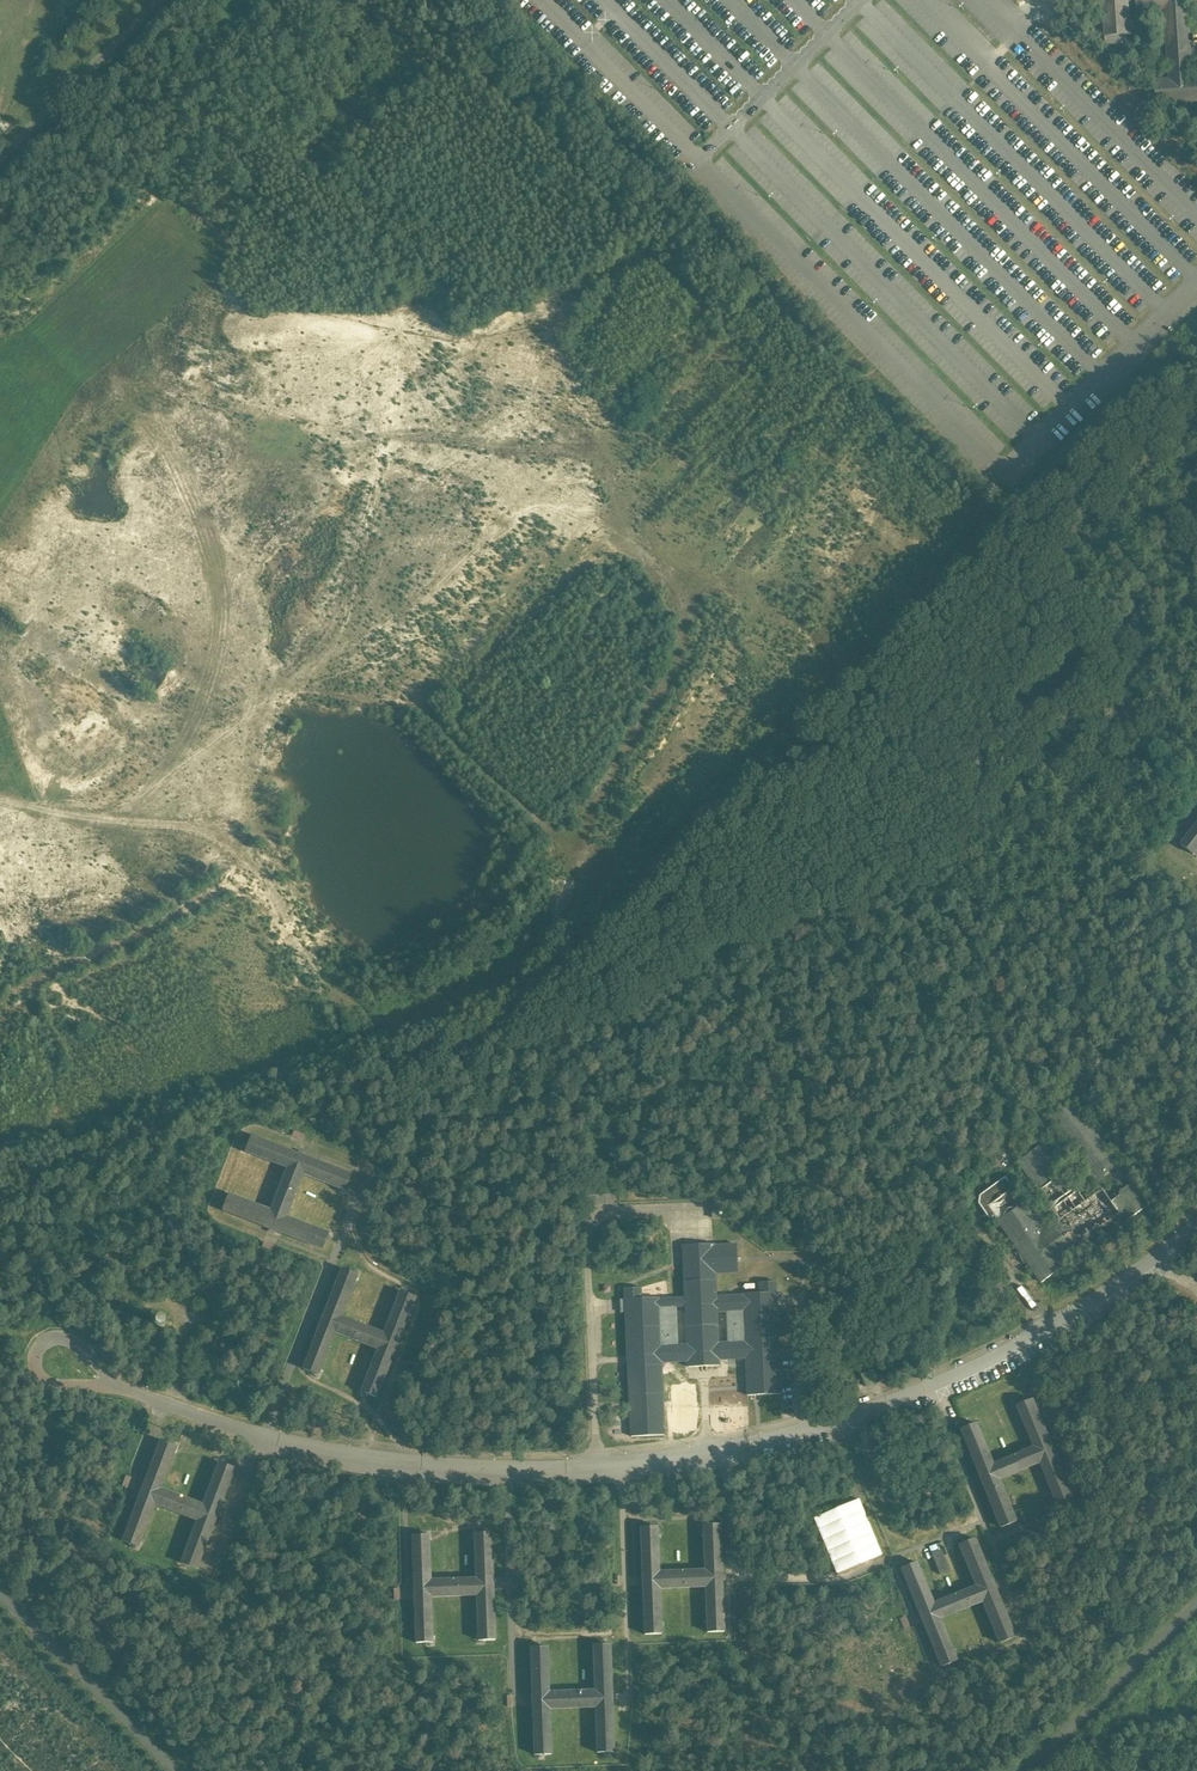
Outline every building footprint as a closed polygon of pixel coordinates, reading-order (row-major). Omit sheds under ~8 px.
[(1106,38),(1130,36),(1128,3),(1136,3),(1137,11),(1165,9),(1170,81),(1155,81),(1157,105),(1196,102),(1196,79),(1193,79),(1191,53),(1195,52),(1194,46),(1194,43),(1190,43),(1188,8),(1196,7),(1196,0),(1104,0),(1106,38)] [(1182,845),(1194,855),(1196,851),(1196,825),(1182,845)] [(1151,1204),(1075,1099),(1050,1117),(1120,1215),(1126,1222),(1151,1204)] [(1076,1187),(1044,1144),(1033,1129),(1028,1133),(1038,1148),(1019,1162),(1050,1205),(1076,1187)] [(304,1135),(294,1131),(292,1136),(302,1140),(304,1135)] [(288,1168),(271,1211),(229,1195),(223,1210),(264,1225),(263,1226),(281,1233),(282,1232),(322,1248),(328,1233),(286,1217),(303,1174),(345,1190),(351,1175),(310,1159),(292,1151),(292,1152),(251,1136),(246,1151),(288,1168)] [(1050,1205),(1034,1217),(1062,1257),(1120,1215),(1092,1176),(1076,1187),(1050,1205)] [(1005,1177),(979,1195),(978,1203),(989,1219),(994,1215),(1020,1197),(1005,1177)] [(1034,1217),(1020,1197),(994,1215),(1042,1282),(1067,1264),(1062,1257),(1034,1217)] [(275,1245),(264,1241),(262,1247),(272,1251),(275,1245)] [(737,1272),(736,1245),(713,1246),(713,1244),(683,1246),(685,1299),(657,1300),(657,1298),(640,1299),(640,1288),(625,1289),(632,1435),(664,1433),(661,1362),(688,1361),(688,1367),(719,1365),(719,1360),(746,1358),(747,1395),(780,1394),(778,1350),(775,1282),(760,1283),(760,1293),(743,1294),(743,1296),(716,1297),(714,1273),(737,1272)] [(384,1334),(340,1317),(357,1275),(342,1269),(326,1310),(326,1309),(319,1327),(319,1328),(303,1368),(318,1374),(335,1332),(378,1349),(362,1391),(377,1397),(393,1356),(393,1357),(400,1339),(400,1338),(416,1298),(401,1292),(384,1334)] [(303,1306),(299,1317),(304,1319),(309,1308),(303,1306)] [(165,1326),(165,1324),(165,1322),(164,1320),(162,1319),(160,1319),(158,1319),(157,1321),(156,1322),(155,1324),(156,1326),(157,1328),(158,1329),(160,1329),(162,1329),(164,1327),(165,1326)] [(415,1371),(405,1366),(402,1372),(412,1377),(415,1371)] [(873,1369),(861,1374),(866,1387),(878,1382),(873,1369)] [(992,1465),(975,1423),(960,1429),(977,1469),(976,1469),(984,1487),(1001,1528),(1015,1522),(998,1480),(1042,1462),(1059,1504),(1074,1498),(1057,1457),(1058,1457),(1050,1439),(1050,1440),(1033,1399),(1018,1405),(1036,1447),(992,1465)] [(1070,1434),(1064,1436),(1069,1447),(1074,1445),(1070,1434)] [(203,1505),(160,1489),(176,1446),(161,1441),(145,1482),(138,1500),(139,1500),(123,1541),(138,1546),(154,1504),(198,1520),(182,1563),(197,1568),(212,1528),(213,1528),(220,1510),(219,1510),(234,1469),(219,1463),(203,1505)] [(131,1477),(126,1475),(122,1486),(127,1488),(131,1477)] [(962,1478),(956,1481),(961,1491),(966,1489),(962,1478)] [(859,1499),(813,1518),(836,1573),(882,1554),(859,1499)] [(237,1525),(232,1522),(228,1533),(233,1535),(237,1525)] [(705,1570),(659,1572),(657,1527),(641,1527),(643,1571),(642,1571),(643,1591),(645,1634),(661,1634),(659,1588),(706,1586),(708,1632),(724,1631),(722,1587),(723,1587),(722,1568),(721,1568),(720,1524),(704,1525),(705,1570)] [(477,1579),(430,1581),(428,1535),(412,1536),(414,1579),(413,1580),(414,1599),(415,1599),(416,1642),(432,1642),(431,1597),(477,1595),(479,1640),(495,1640),(493,1596),(494,1596),(493,1577),(491,1533),(475,1534),(477,1579)] [(976,1586),(933,1604),(916,1562),(901,1568),(918,1608),(917,1609),(924,1626),(925,1626),(941,1667),(956,1661),(939,1619),(982,1601),(1000,1643),(1014,1637),(998,1596),(991,1578),(991,1579),(974,1538),(959,1544),(976,1586)] [(938,1572),(950,1568),(941,1542),(929,1546),(938,1572)] [(1013,1572),(1007,1575),(1012,1585),(1017,1583),(1013,1572)] [(905,1616),(900,1619),(904,1629),(910,1627),(905,1616)] [(595,1691),(549,1692),(547,1647),(531,1648),(533,1692),(532,1692),(533,1711),(535,1754),(551,1754),(549,1709),(596,1707),(597,1752),(614,1752),(612,1708),(613,1708),(612,1689),(611,1689),(610,1645),(594,1645),(595,1691)]
